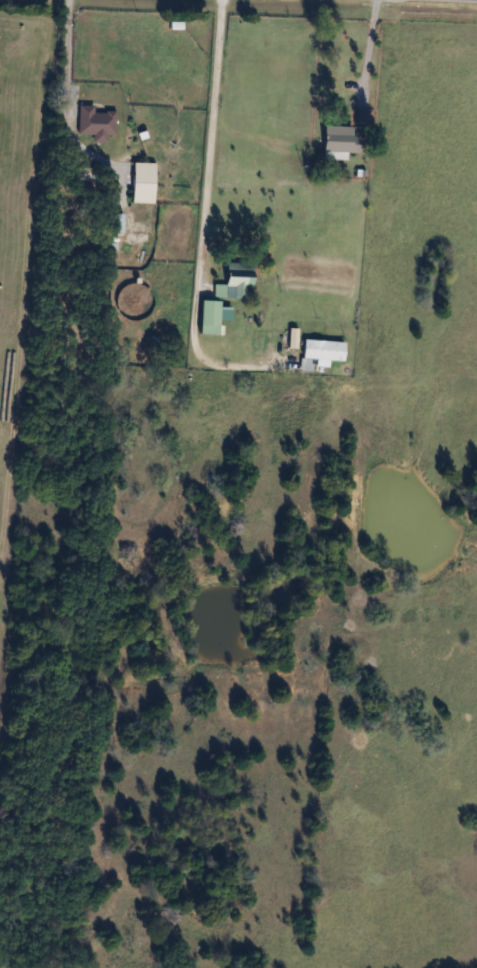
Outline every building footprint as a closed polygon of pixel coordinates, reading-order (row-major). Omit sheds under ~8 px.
[(115,113),(93,113),(93,106),(77,106),(77,135),(92,135),(92,143),(106,143),(106,135),(115,135),(115,113)] [(361,136),(353,136),(353,126),(323,126),(323,152),(361,152),(361,136)] [(154,203),(154,164),(133,164),(133,203),(154,203)] [(252,263),(226,263),(226,285),(214,285),(214,297),(243,297),(243,286),(252,286),(252,263)] [(218,335),(218,320),(231,320),(231,308),(220,307),(220,301),(200,301),(200,335),(218,335)] [(343,362),(344,343),(303,340),(301,371),(314,371),(315,365),(327,366),(328,361),(343,362)]
